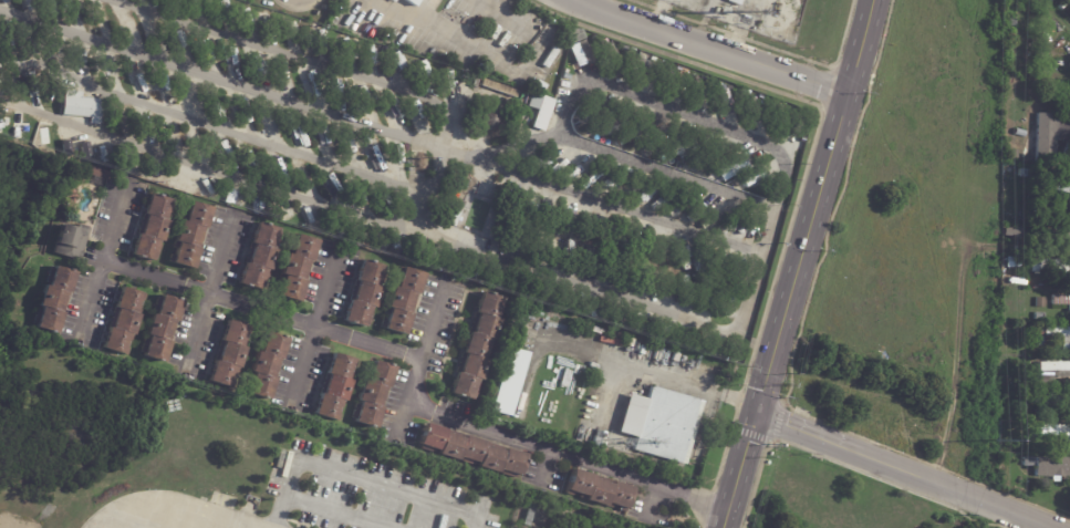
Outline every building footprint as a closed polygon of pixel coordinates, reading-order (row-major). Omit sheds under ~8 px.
[(723,7),(730,9),(728,15),(720,12),(723,7)] [(593,60),(593,61),(585,64),(585,63),(578,66),(569,46),(584,39),(593,60)] [(629,73),(642,75),(645,60),(632,58),(629,73)] [(498,92),(481,85),(484,79),(518,91),(516,97),(498,92)] [(704,98),(698,80),(689,83),(695,101),(704,98)] [(34,89),(44,97),(40,102),(37,100),(35,101),(29,94),(34,89)] [(65,91),(81,92),(81,97),(102,100),(100,125),(89,124),(90,117),(61,115),(63,90),(65,91)] [(539,130),(531,126),(538,110),(529,106),(533,93),(555,101),(544,132),(539,130)] [(495,100),(491,108),(482,106),(487,96),(495,100)] [(751,112),(758,113),(760,98),(751,96),(750,105),(752,106),(751,112)] [(602,100),(603,103),(605,102),(607,106),(586,118),(583,112),(591,107),(590,106),(602,100)] [(502,121),(500,128),(489,133),(480,123),(485,112),(496,110),(503,117),(502,121)] [(1061,115),(1069,121),(1069,156),(1063,154),(1068,142),(1056,141),(1055,165),(1036,164),(1038,113),(1061,115)] [(1025,138),(1015,135),(1016,130),(1026,133),(1025,138)] [(67,134),(69,151),(60,152),(60,135),(67,134)] [(422,153),(420,158),(424,158),(424,165),(422,165),(422,167),(414,167),(414,152),(422,153)] [(748,166),(740,153),(714,169),(722,182),(748,166)] [(108,172),(106,180),(87,175),(91,166),(108,172)] [(742,187),(765,179),(761,168),(738,176),(742,187)] [(1051,179),(1069,184),(1069,194),(1048,188),(1051,179)] [(149,194),(170,200),(164,220),(168,221),(162,241),(158,240),(157,244),(162,246),(157,259),(153,258),(152,260),(131,253),(137,234),(139,235),(146,215),(143,214),(149,194)] [(208,214),(204,228),(205,228),(193,269),(167,261),(174,242),(172,241),(178,220),(183,221),(188,201),(210,208),(208,214)] [(449,225),(440,221),(446,206),(460,211),(454,227),(449,225)] [(257,222),(278,229),(272,250),(274,250),(269,270),(266,269),(260,290),(238,283),(243,262),(248,263),(253,244),(250,244),(257,222)] [(75,225),(89,229),(77,261),(52,252),(54,244),(53,244),(60,224),(72,228),(73,224),(75,225)] [(1021,238),(1014,238),(1014,237),(1005,236),(1005,229),(1021,229),(1021,238)] [(1047,229),(1069,230),(1069,239),(1047,238),(1047,229)] [(316,247),(300,303),(276,297),(278,287),(280,288),(284,276),(281,275),(287,255),(290,256),(297,235),(318,241),(316,247)] [(361,260),(382,267),(375,287),(380,289),(373,309),(370,308),(368,311),(373,312),(368,327),(364,324),(363,328),(342,321),(349,301),(351,302),(357,282),(354,281),(361,260)] [(1055,262),(1069,262),(1069,277),(1069,271),(1055,271),(1055,262)] [(74,275),(69,293),(66,292),(60,312),(62,313),(55,333),(35,327),(42,308),(39,307),(44,286),(48,287),(54,267),(74,273),(74,275)] [(422,279),(416,296),(417,296),(404,337),(384,330),(384,329),(381,328),(383,321),(385,322),(389,309),(385,308),(392,288),(395,289),(402,268),(423,275),(422,279)] [(1059,284),(1050,284),(1050,272),(1059,271),(1059,284)] [(122,355),(101,349),(107,328),(110,329),(116,309),(113,308),(120,287),(146,296),(144,301),(138,300),(136,308),(142,309),(139,314),(138,314),(132,335),(127,334),(124,348),(128,350),(126,355),(122,354),(122,355)] [(448,394),(455,373),(458,374),(464,354),(461,353),(468,333),(470,334),(477,313),(474,313),(480,292),(501,299),(495,319),(499,320),(492,341),(488,340),(482,360),(486,361),(480,381),(476,380),(475,383),(479,384),(474,400),(470,398),(469,401),(448,394)] [(159,296),(181,301),(176,322),(173,321),(166,341),(169,342),(163,362),(142,356),(147,335),(145,334),(150,314),(155,315),(159,299),(159,298),(159,296)] [(1053,296),(1069,296),(1069,311),(1069,304),(1053,304),(1053,296)] [(665,329),(667,338),(663,339),(657,321),(662,320),(665,329)] [(226,321),(252,329),(250,334),(246,333),(243,341),(248,342),(246,348),(245,348),(238,369),(236,367),(229,389),(208,382),(210,374),(214,362),(217,362),(222,342),(220,341),(226,321)] [(675,328),(676,332),(671,334),(667,328),(674,325),(675,328)] [(1030,325),(1043,327),(1043,337),(1030,337),(1030,325)] [(1046,328),(1069,328),(1069,350),(1063,350),(1064,338),(1046,338),(1046,328)] [(266,333),(288,340),(269,401),(248,394),(253,373),(250,372),(257,352),(260,353),(266,333)] [(509,349),(528,354),(509,417),(490,412),(509,349)] [(353,367),(351,374),(354,375),(353,382),(352,382),(345,402),(346,402),(344,408),(341,407),(339,414),(342,416),(341,422),(335,421),(315,414),(321,395),(323,395),(330,375),(325,374),(332,353),(357,361),(355,367),(353,367)] [(374,361),(395,367),(388,389),(389,389),(383,408),(376,428),(355,422),(362,402),(357,401),(364,381),(367,382),(373,364),(374,361)] [(1068,361),(1069,361),(1069,377),(1053,377),(1053,384),(1036,385),(1036,376),(1040,375),(1040,363),(1059,362),(1061,361),(1061,362),(1068,362),(1068,361)] [(571,372),(567,389),(562,387),(561,387),(559,387),(560,386),(559,386),(563,370),(571,372)] [(704,402),(685,465),(633,451),(637,438),(617,433),(629,395),(647,401),(652,387),(704,402)] [(1033,394),(1069,393),(1069,410),(1063,410),(1063,403),(1033,404),(1033,394)] [(1064,423),(1069,423),(1069,444),(1064,444),(1066,436),(1040,435),(1040,426),(1064,426),(1064,423)] [(476,463),(475,466),(461,463),(463,459),(458,457),(457,460),(436,454),(437,451),(418,445),(424,424),(445,431),(444,434),(464,439),(465,437),(485,444),(485,446),(503,452),(505,449),(526,456),(519,477),(517,476),(516,479),(500,474),(501,472),(499,470),(498,474),(477,468),(478,464),(476,463)] [(1024,464),(1024,457),(1035,457),(1035,466),(1024,466),(1024,464)] [(1037,458),(1069,459),(1069,478),(1036,477),(1037,458)] [(571,470),(591,477),(591,479),(611,485),(612,483),(632,489),(625,513),(604,507),(584,501),(584,500),(563,494),(571,470)] [(528,511),(533,513),(529,527),(522,525),(527,510),(528,511)]
